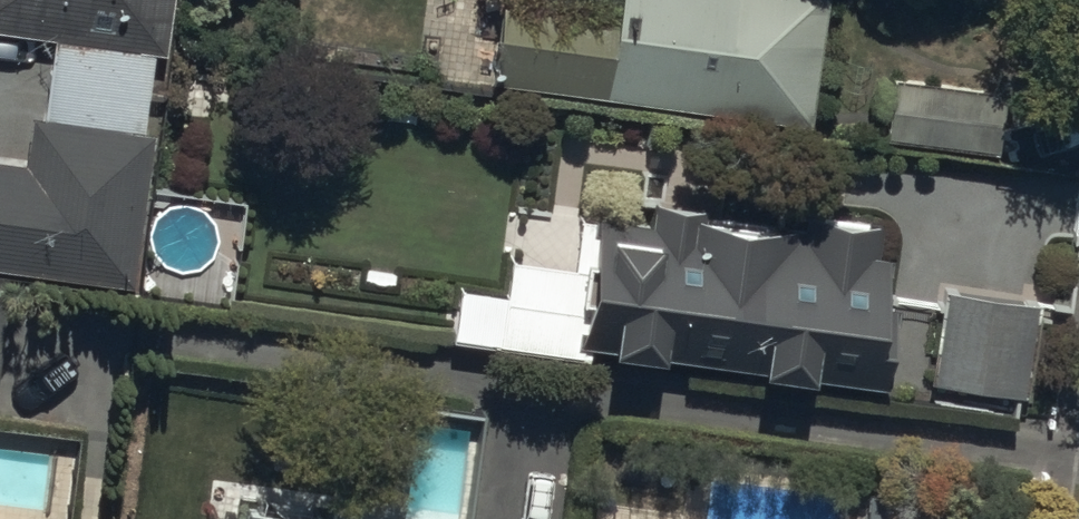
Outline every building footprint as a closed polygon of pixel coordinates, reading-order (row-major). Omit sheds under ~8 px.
[(51,32),(40,112),(30,110),(23,160),(0,157),(0,264),(131,282),(152,130),(138,128),(150,46),(164,48),(171,0),(0,0),(0,25),(51,32)] [(487,74),(801,120),(819,0),(496,0),(487,74)] [(644,219),(589,211),(574,210),(568,264),(504,256),(499,300),(450,295),(445,335),(585,352),(587,340),(879,380),(889,305),(875,303),(881,252),(867,250),(871,218),(804,209),(801,227),(694,213),(695,202),(647,196),(644,219)] [(1032,297),(940,285),(929,377),(1021,389),(1032,297)] [(857,518),(954,518),(955,505),(859,497),(857,518)] [(332,511),(241,498),(238,518),(331,518),(332,511)]
